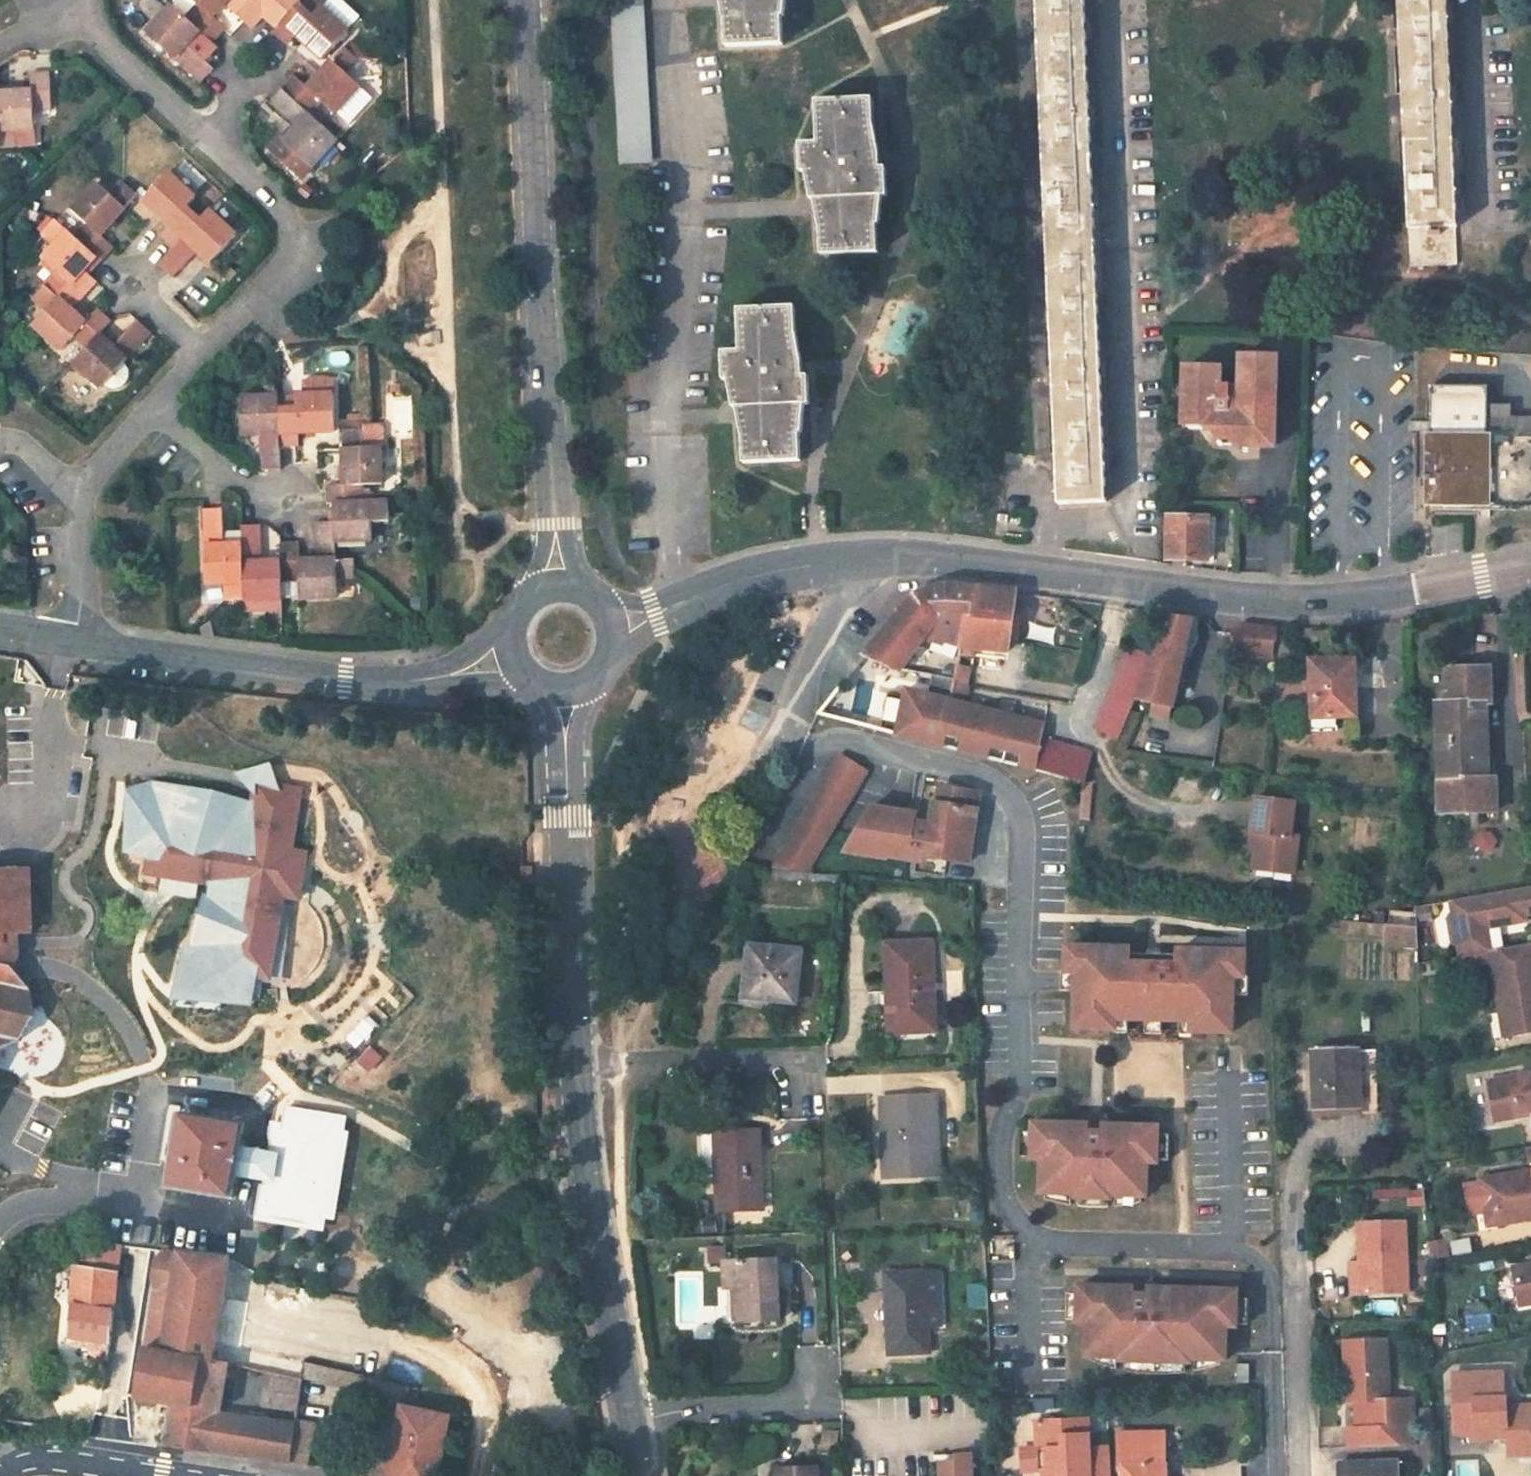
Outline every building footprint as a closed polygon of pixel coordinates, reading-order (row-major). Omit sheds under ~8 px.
[(201,31),(214,43),(227,29),(213,17),(225,3),(228,0),(194,0),(197,3),(185,17),(201,31)] [(250,2),(249,0),(228,0),(225,3),(255,29),(266,18),(277,28),(303,0),(252,0),(250,2)] [(289,45),(297,37),(323,61),(349,33),(348,32),(360,19),(339,0),(329,0),(327,2),(325,0),(303,0),(277,28),(274,31),(289,45)] [(722,12),(724,29),(725,46),(782,44),(782,17),(784,17),(786,0),(720,0),(722,12)] [(1058,504),(1106,501),(1086,0),(1036,0),(1058,504)] [(1410,238),(1411,266),(1457,264),(1455,229),(1457,228),(1446,0),(1399,0),(1410,238)] [(214,43),(201,31),(185,17),(172,4),(146,32),(201,83),(214,68),(207,61),(219,48),(214,43)] [(613,12),(621,160),(649,158),(640,10),(613,12)] [(351,41),(344,48),(359,61),(370,60),(351,41)] [(294,75),(282,88),(337,139),(343,133),(317,108),(322,102),(336,113),(337,112),(350,124),(374,98),(360,86),(348,74),(359,61),(344,48),(308,87),(294,75)] [(0,91),(0,148),(35,147),(34,110),(52,109),(50,71),(31,73),(32,89),(0,91)] [(282,88),(270,102),(296,126),(285,139),(280,135),(268,148),(301,178),(337,139),(282,88)] [(872,98),(816,101),(817,142),(799,143),(801,172),(806,173),(811,199),(815,199),(819,225),(821,254),(877,253),(877,226),(879,226),(882,197),(887,197),(886,168),(880,168),(879,153),(873,125),(872,98)] [(160,235),(175,248),(202,218),(189,205),(196,198),(168,172),(143,200),(170,225),(160,235)] [(102,262),(114,248),(101,235),(138,195),(122,180),(110,193),(98,182),(73,210),(86,222),(73,235),(102,262)] [(159,265),(168,273),(173,277),(198,251),(211,263),(237,235),(210,210),(202,218),(175,248),(159,265)] [(73,235),(55,219),(42,232),(55,245),(43,258),(57,272),(45,285),(73,310),(99,283),(90,274),(102,262),(73,235)] [(86,349),(100,334),(111,322),(97,309),(86,322),(73,310),(45,285),(31,299),(45,311),(33,324),(62,349),(73,337),(86,349)] [(883,349),(905,357),(921,309),(899,302),(883,349)] [(795,307),(738,309),(740,351),(721,352),(723,380),(728,380),(732,408),(736,408),(741,429),(743,447),(743,463),(801,459),(799,433),(802,433),(803,430),(805,414),(805,405),(810,405),(808,376),(802,376),(802,368),(796,331),(795,307)] [(152,334),(137,320),(113,346),(100,334),(86,349),(74,362),(102,387),(152,334)] [(1275,448),(1278,358),(1242,356),(1241,387),(1220,387),(1221,368),(1186,367),(1184,421),(1203,422),(1203,424),(1210,431),(1219,431),(1233,432),(1232,440),(1239,447),(1275,448)] [(335,432),(333,380),(323,377),(312,377),(303,381),(303,394),(278,395),(279,447),(299,447),(299,433),(335,432)] [(1426,434),(1426,505),(1482,507),(1530,507),(1530,435),(1488,435),(1488,405),(1488,386),(1430,385),(1430,434),(1426,434)] [(280,470),(279,447),(278,395),(241,396),(241,435),(260,434),(261,470),(280,470)] [(1488,435),(1530,435),(1530,418),(1510,417),(1510,405),(1488,405),(1488,435)] [(1184,421),(1184,424),(1191,430),(1210,431),(1203,424),(1203,422),(1184,421)] [(333,503),(366,502),(366,484),(383,484),(381,446),(385,446),(385,427),(381,424),(362,424),(362,429),(344,430),(346,485),(326,486),(327,504),(333,503)] [(1218,440),(1225,446),(1239,447),(1232,440),(1233,432),(1219,431),(1218,440)] [(334,522),(315,523),(316,560),(336,559),(336,542),(372,540),(372,522),(390,521),(389,501),(366,502),(333,503),(334,522)] [(224,531),(222,508),(204,509),(205,583),(224,582),(225,601),(244,600),(242,544),(225,545),(224,531)] [(1209,517),(1168,517),(1168,560),(1208,560),(1209,517)] [(244,600),(282,599),(281,581),(281,559),(264,560),(262,525),(242,526),(242,530),(242,544),(244,600)] [(225,545),(242,544),(242,530),(224,531),(225,545)] [(299,541),(280,542),(281,559),(281,581),(299,580),(300,598),(338,597),(337,579),(355,578),(355,559),(336,559),(316,560),(299,560),(299,541)] [(865,655),(899,670),(925,638),(962,649),(967,621),(974,621),(978,588),(946,585),(914,596),(865,655)] [(1017,592),(978,588),(974,621),(967,621),(962,649),(960,656),(1008,663),(1015,614),(1017,592)] [(244,600),(244,612),(282,611),(282,599),(244,600)] [(1135,701),(1156,706),(1153,718),(1170,722),(1172,710),(1173,711),(1176,700),(1180,683),(1194,619),(1169,616),(1152,658),(1136,700),(1135,701)] [(1277,642),(1277,629),(1242,624),(1233,632),(1233,655),(1268,656),(1268,642),(1277,642)] [(1129,648),(1114,683),(1107,700),(1095,730),(1120,740),(1135,701),(1136,700),(1152,658),(1129,648)] [(1311,662),(1311,683),(1312,700),(1312,704),(1306,704),(1307,731),(1337,731),(1337,716),(1357,716),(1357,700),(1357,683),(1356,673),(1349,673),(1349,661),(1311,662)] [(1446,683),(1446,700),(1446,705),(1436,705),(1437,745),(1438,813),(1482,813),(1482,779),(1486,779),(1486,742),(1486,703),(1491,703),(1491,700),(1490,683),(1490,669),(1445,670),(1446,683)] [(934,676),(932,683),(929,696),(907,691),(905,697),(888,693),(887,700),(880,731),(941,747),(950,702),(954,684),(955,681),(934,676)] [(954,684),(950,702),(963,706),(964,700),(967,687),(954,684)] [(950,702),(941,747),(1039,772),(1044,740),(1047,725),(967,707),(963,706),(950,702)] [(1360,737),(1360,718),(1347,718),(1347,737),(1360,737)] [(1039,772),(1049,774),(1057,744),(1044,740),(1039,772)] [(1049,774),(1073,780),(1080,749),(1057,744),(1049,774)] [(1073,780),(1084,782),(1092,753),(1080,749),(1073,780)] [(842,758),(817,799),(842,815),(862,780),(863,780),(867,774),(842,758)] [(1482,779),(1482,813),(1493,812),(1493,779),(1486,779),(1482,779)] [(291,851),(301,791),(256,783),(246,844),(154,828),(147,872),(238,888),(225,970),(269,978),(283,895),(298,898),(305,854),(291,851)] [(979,793),(942,786),(936,824),(917,820),(918,812),(872,805),(843,849),(888,856),(888,854),(923,860),(924,854),(968,861),(979,793)] [(817,799),(773,871),(806,874),(842,815),(817,799)] [(1257,848),(1254,870),(1294,875),(1299,838),(1291,837),(1295,804),(1256,799),(1253,834),(1258,835),(1257,848)] [(1478,851),(1497,848),(1494,828),(1475,830),(1478,851)] [(522,867),(522,888),(533,888),(532,866),(522,867)] [(0,872),(0,1053),(19,1044),(34,1021),(32,993),(13,972),(20,959),(19,937),(26,937),(24,871),(0,872)] [(24,871),(26,937),(33,937),(31,871),(24,871)] [(1452,902),(1454,914),(1450,919),(1454,941),(1460,945),(1462,956),(1470,955),(1492,951),(1506,949),(1502,927),(1528,922),(1526,916),(1530,915),(1530,888),(1452,902)] [(1418,946),(1418,929),(1388,926),(1387,943),(1418,946)] [(931,944),(887,946),(889,993),(894,993),(896,1032),(936,1030),(931,944)] [(1506,949),(1492,951),(1493,961),(1503,1014),(1515,1012),(1519,1035),(1530,1032),(1530,945),(1506,949)] [(800,951),(749,946),(745,998),(795,1003),(800,951)] [(1066,973),(1077,973),(1076,992),(1075,1030),(1115,1031),(1115,1034),(1128,1035),(1128,1031),(1146,1032),(1146,1035),(1162,1036),(1162,1032),(1180,1033),(1180,1036),(1193,1036),(1193,1033),(1233,1034),(1234,997),(1234,978),(1245,978),(1245,977),(1245,953),(1179,951),(1178,956),(1160,955),(1160,951),(1067,948),(1066,972),(1066,973)] [(1416,979),(1415,949),(1380,951),(1381,981),(1416,979)] [(1470,955),(1471,964),(1493,961),(1492,951),(1470,955)] [(1448,958),(1450,971),(1464,968),(1464,966),(1471,964),(1470,955),(1462,956),(1448,958)] [(1066,972),(1062,972),(1061,992),(1076,992),(1077,973),(1066,973),(1066,972)] [(1234,978),(1234,997),(1249,997),(1249,977),(1245,977),(1245,978),(1234,978)] [(1515,1012),(1503,1014),(1507,1037),(1519,1035),(1515,1012)] [(1377,1050),(1314,1053),(1316,1107),(1361,1105),(1362,1114),(1379,1113),(1377,1050)] [(1490,1081),(1494,1107),(1516,1104),(1518,1114),(1530,1112),(1530,1074),(1490,1081)] [(937,1097),(882,1100),(885,1177),(939,1175),(937,1097)] [(1494,1107),(1496,1121),(1518,1117),(1518,1114),(1516,1104),(1494,1107)] [(1317,1116),(1362,1114),(1361,1105),(1316,1107),(1317,1116)] [(181,1115),(169,1188),(232,1198),(245,1126),(181,1115)] [(1039,1159),(1038,1193),(1042,1193),(1068,1194),(1072,1194),(1072,1198),(1075,1198),(1105,1199),(1108,1199),(1108,1195),(1112,1196),(1138,1196),(1143,1197),(1144,1163),(1154,1163),(1154,1161),(1155,1135),(1155,1127),(1105,1126),(1102,1117),(1084,1117),(1080,1125),(1030,1123),(1030,1131),(1029,1157),(1029,1159),(1039,1159)] [(42,1148),(52,1154),(67,1126),(57,1121),(42,1148)] [(723,1133),(715,1133),(719,1211),(723,1211),(763,1208),(759,1131),(723,1133)] [(1018,1131),(1018,1157),(1029,1157),(1030,1131),(1018,1131)] [(1155,1135),(1154,1161),(1165,1161),(1166,1136),(1155,1135)] [(1463,1183),(1468,1215),(1486,1212),(1495,1211),(1497,1225),(1530,1219),(1530,1172),(1463,1183)] [(1042,1193),(1042,1200),(1067,1206),(1068,1194),(1042,1193)] [(1112,1196),(1112,1207),(1118,1207),(1133,1205),(1138,1203),(1138,1196),(1112,1196)] [(1075,1198),(1075,1207),(1104,1208),(1105,1199),(1075,1198)] [(1486,1212),(1488,1226),(1497,1225),(1495,1211),(1486,1212)] [(1364,1266),(1364,1295),(1406,1294),(1405,1224),(1360,1225),(1361,1265),(1361,1266),(1364,1266)] [(1445,1242),(1428,1244),(1429,1262),(1448,1259),(1445,1242)] [(145,1350),(166,1353),(180,1255),(159,1253),(145,1350)] [(190,1356),(213,1360),(216,1344),(229,1260),(180,1255),(166,1353),(190,1356)] [(779,1321),(777,1260),(725,1263),(727,1288),(737,1288),(738,1323),(779,1321)] [(1351,1295),(1364,1295),(1364,1266),(1361,1266),(1361,1265),(1350,1265),(1351,1295)] [(1521,1307),(1530,1305),(1530,1265),(1514,1268),(1521,1307)] [(68,1338),(109,1344),(118,1275),(77,1268),(68,1338)] [(886,1276),(890,1356),(930,1354),(926,1274),(886,1276)] [(1129,1288),(1079,1287),(1079,1295),(1078,1321),(1078,1322),(1088,1323),(1087,1356),(1092,1357),(1118,1357),(1122,1357),(1122,1361),(1126,1361),(1186,1363),(1189,1363),(1189,1360),(1194,1360),(1220,1361),(1225,1361),(1226,1327),(1235,1327),(1236,1325),(1236,1299),(1237,1292),(1153,1289),(1152,1281),(1133,1280),(1129,1288)] [(974,1282),(975,1293),(986,1292),(985,1281),(974,1282)] [(1067,1320),(1078,1321),(1079,1295),(1068,1294),(1067,1320)] [(1236,1299),(1236,1325),(1247,1326),(1248,1300),(1236,1299)] [(1412,1399),(1395,1400),(1388,1400),(1387,1338),(1344,1339),(1346,1402),(1355,1402),(1356,1427),(1348,1428),(1349,1447),(1414,1445),(1412,1399)] [(271,1373),(302,1379),(304,1363),(216,1344),(213,1360),(230,1364),(271,1373)] [(145,1350),(137,1399),(169,1403),(182,1405),(190,1356),(166,1353),(145,1350)] [(161,1444),(291,1463),(296,1425),(269,1422),(270,1414),(247,1412),(246,1419),(222,1415),(230,1364),(213,1360),(190,1356),(182,1405),(169,1403),(161,1444)] [(1118,1357),(1092,1357),(1091,1361),(1104,1366),(1117,1370),(1118,1357)] [(1220,1361),(1194,1360),(1194,1372),(1207,1369),(1220,1365),(1220,1361)] [(1186,1363),(1126,1361),(1126,1372),(1141,1374),(1154,1375),(1166,1375),(1186,1373),(1186,1363)] [(394,1399),(406,1402),(411,1388),(382,1379),(304,1363),(302,1379),(394,1399)] [(298,1411),(302,1379),(271,1373),(267,1408),(298,1411)] [(1456,1435),(1472,1434),(1476,1429),(1490,1429),(1490,1438),(1508,1438),(1509,1457),(1530,1456),(1530,1406),(1508,1407),(1507,1398),(1506,1398),(1504,1373),(1453,1376),(1456,1435)] [(402,1408),(405,1408),(406,1402),(394,1399),(384,1459),(392,1461),(402,1408)] [(450,1417),(405,1408),(402,1408),(392,1461),(384,1459),(380,1459),(380,1464),(350,1456),(346,1475),(353,1475),(439,1475),(450,1417)] [(1112,1447),(1092,1447),(1091,1418),(1065,1419),(1065,1417),(1038,1418),(1039,1447),(1039,1448),(1048,1448),(1049,1467),(1045,1467),(1045,1468),(1045,1475),(1113,1475),(1112,1447)] [(291,1463),(307,1466),(315,1424),(297,1420),(296,1425),(291,1463)] [(926,1475),(973,1475),(971,1426),(924,1427),(916,1420),(896,1421),(897,1454),(912,1453),(912,1445),(925,1444),(926,1475)] [(1472,1434),(1472,1439),(1490,1438),(1490,1429),(1476,1429),(1472,1434)] [(1118,1438),(1118,1469),(1124,1469),(1124,1475),(1165,1475),(1165,1442),(1149,1442),(1148,1437),(1118,1438)] [(1039,1448),(1039,1447),(1023,1447),(1023,1469),(1045,1468),(1045,1467),(1049,1467),(1048,1448),(1039,1448)] [(1339,1463),(1339,1475),(1398,1475),(1398,1460),(1339,1463)]
